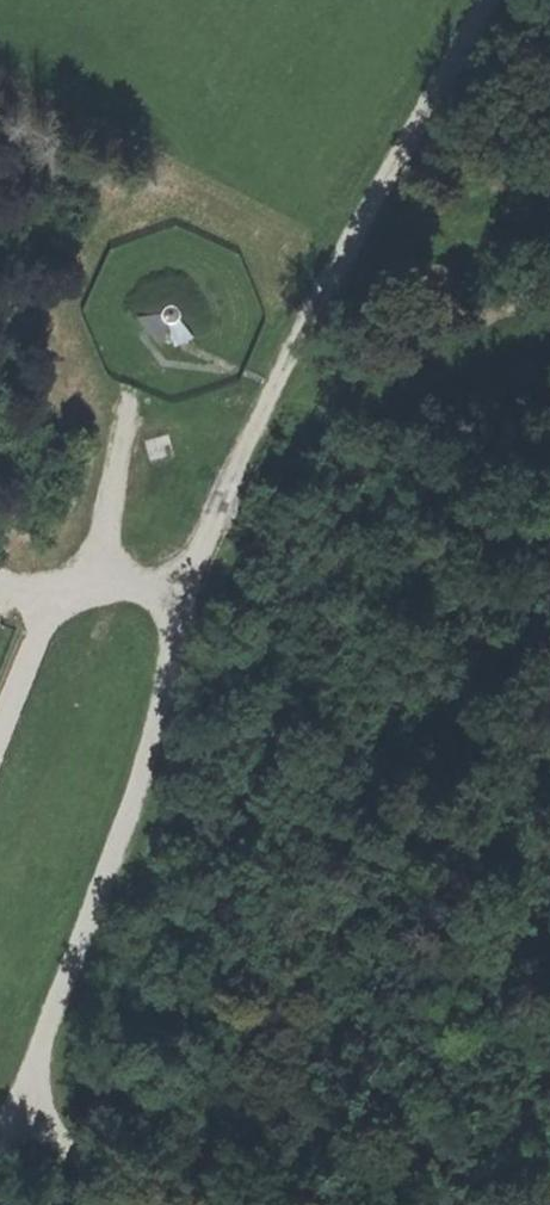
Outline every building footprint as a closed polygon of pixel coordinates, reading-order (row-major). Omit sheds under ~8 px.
[(174,326),(178,326),(181,324),(184,322),(185,318),(185,314),(183,311),(181,308),(177,307),(173,307),(170,309),(167,312),(166,315),(166,319),(168,322),(171,325),(174,326)]
